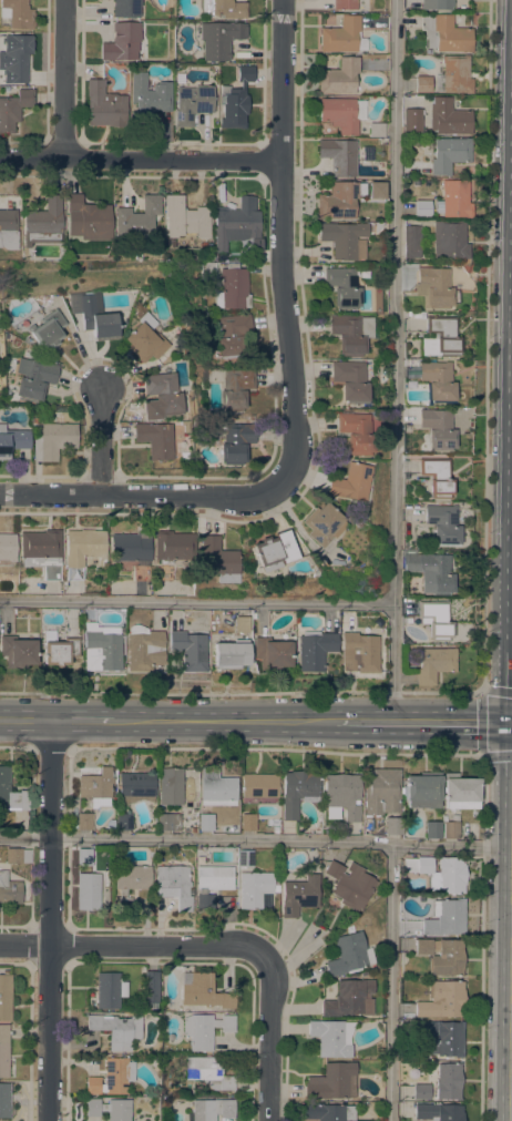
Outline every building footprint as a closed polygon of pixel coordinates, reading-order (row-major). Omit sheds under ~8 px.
[(9,18),(0,18),(0,0),(27,0),(27,6),(28,6),(28,10),(32,10),(32,12),(34,12),(33,27),(32,27),(32,30),(27,30),(22,29),(9,29),(9,18)] [(113,18),(113,0),(141,0),(141,7),(140,7),(140,18),(113,18)] [(198,7),(198,0),(232,0),(232,2),(246,2),(246,19),(223,18),(223,16),(202,16),(198,7)] [(334,10),(334,0),(365,0),(365,9),(357,9),(357,10),(334,10)] [(451,0),(452,0),(452,7),(452,10),(421,10),(421,0),(451,0)] [(340,14),(348,14),(348,16),(360,16),(360,31),(359,31),(359,39),(367,39),(367,50),(365,50),(365,54),(355,54),(357,52),(325,52),(319,52),(320,28),(340,28),(340,20),(340,14)] [(452,28),(471,28),(471,52),(436,52),(436,48),(424,48),(424,30),(420,30),(420,16),(433,16),(433,14),(452,14),(452,28)] [(140,23),(140,33),(140,42),(139,42),(139,52),(136,52),(136,60),(100,60),(100,42),(112,43),(112,23),(140,23)] [(203,40),(199,40),(199,23),(247,23),(246,39),(237,41),(231,39),(231,41),(229,41),(229,61),(215,63),(203,61),(203,40)] [(3,70),(0,70),(0,52),(3,52),(3,35),(31,35),(31,37),(32,37),(32,53),(31,53),(31,54),(27,54),(27,83),(3,83),(3,70)] [(442,64),(441,64),(441,55),(469,55),(469,79),(472,79),(472,93),(442,93),(442,91),(442,64)] [(325,93),(325,94),(318,94),(318,70),(338,70),(339,57),(359,57),(358,73),(356,73),(356,93),(325,93)] [(253,65),(253,86),(245,86),(245,95),(247,95),(247,115),(245,115),(245,130),(238,129),(219,129),(219,119),(217,119),(217,104),(219,104),(219,86),(228,86),(228,89),(240,89),(240,82),(237,82),(237,65),(253,65)] [(171,112),(158,112),(158,111),(155,111),(152,111),(152,113),(146,113),(146,126),(135,126),(135,102),(131,102),(131,72),(145,72),(145,91),(153,91),(153,84),(157,84),(157,82),(171,82),(171,112)] [(175,73),(184,73),(184,83),(175,83),(175,73)] [(414,92),(414,77),(431,77),(431,93),(414,92)] [(103,93),(116,93),(116,95),(125,95),(125,126),(106,126),(106,125),(88,125),(88,96),(86,96),(86,79),(104,79),(103,93)] [(193,113),(193,128),(174,128),(174,123),(175,123),(175,110),(176,110),(176,88),(194,88),(194,86),(213,86),(213,96),(214,98),(214,103),(213,104),(213,113),(193,113)] [(13,133),(0,133),(0,98),(17,98),(17,89),(33,89),(33,108),(19,108),(19,122),(13,122),(13,133)] [(355,99),(355,101),(366,101),(365,120),(358,120),(357,136),(338,135),(339,126),(330,126),(330,122),(319,122),(319,98),(355,99)] [(451,111),(471,111),(471,134),(453,134),(453,135),(450,135),(450,134),(434,134),(434,131),(430,131),(430,98),(451,98),(451,111)] [(405,109),(421,109),(421,110),(422,110),(422,114),(421,114),(421,132),(405,132),(405,109)] [(385,137),(369,137),(369,123),(385,123),(385,137)] [(433,139),(471,139),(471,163),(450,162),(450,176),(443,176),(443,175),(430,175),(430,160),(433,160),(433,143),(433,139)] [(356,177),(331,177),(331,157),(317,157),(318,141),(356,141),(356,177)] [(467,203),(471,203),(471,217),(441,217),(441,213),(434,213),(434,215),(433,215),(433,200),(434,200),(434,201),(441,201),(442,187),(441,187),(441,180),(467,181),(467,203)] [(358,182),(358,183),(365,184),(365,196),(358,196),(357,198),(354,198),(354,218),(322,218),(322,220),(317,220),(317,195),(329,195),(329,187),(330,187),(330,182),(358,182)] [(383,182),(383,198),(382,198),(382,202),(378,202),(378,198),(368,198),(368,182),(383,182)] [(79,241),(79,236),(65,236),(65,194),(81,194),(81,204),(98,204),(98,205),(110,205),(110,241),(79,241)] [(28,243),(28,247),(20,247),(21,211),(43,211),(43,195),(59,195),(59,243),(28,243)] [(152,237),(114,237),(114,207),(130,207),(130,214),(142,214),(142,195),(160,195),(160,214),(152,214),(152,237)] [(208,238),(194,238),(194,233),(182,233),(182,236),(181,236),(181,238),(165,238),(166,220),(164,220),(164,217),(164,195),(182,195),(182,208),(184,208),(184,211),(195,211),(195,207),(209,207),(208,238)] [(238,196),(255,196),(255,211),(258,211),(258,238),(247,237),(247,233),(240,233),(240,238),(224,237),(214,236),(214,208),(227,208),(227,210),(238,211),(238,196)] [(430,201),(430,216),(413,216),(413,201),(430,201)] [(2,249),(0,247),(0,210),(14,210),(14,249),(2,249)] [(463,244),(468,244),(468,259),(461,259),(461,258),(432,258),(432,222),(459,222),(459,221),(463,221),(463,244)] [(331,241),(318,241),(318,223),(335,223),(335,224),(354,224),(367,224),(367,237),(355,237),(355,240),(363,240),(363,261),(331,261),(331,241)] [(403,225),(419,226),(419,258),(403,258),(403,225)] [(213,278),(198,278),(198,263),(213,263),(213,278)] [(246,294),(248,295),(248,307),(243,307),(243,309),(221,308),(213,308),(213,293),(221,293),(221,275),(219,275),(219,268),(225,268),(225,263),(237,263),(237,268),(246,269),(246,294)] [(422,295),(413,295),(413,285),(416,285),(416,267),(448,268),(448,287),(451,287),(451,291),(454,291),(454,304),(451,304),(451,309),(422,309),(422,295)] [(354,268),(354,275),(355,275),(355,288),(358,288),(359,306),(356,306),(356,309),(336,309),(336,306),(331,306),(331,288),(335,288),(335,286),(322,286),(322,268),(354,268)] [(80,293),(94,292),(94,298),(102,298),(103,314),(116,313),(119,336),(117,336),(117,338),(94,340),(94,338),(93,338),(93,329),(83,330),(80,293)] [(155,360),(151,356),(143,364),(129,349),(131,346),(123,339),(141,323),(132,314),(136,309),(134,307),(137,302),(165,330),(161,335),(171,345),(155,360)] [(66,325),(59,329),(63,336),(57,340),(59,344),(51,349),(49,346),(41,351),(28,333),(42,324),(40,319),(57,308),(66,325)] [(249,314),(252,337),(242,338),(244,356),(217,359),(215,338),(213,338),(211,323),(216,322),(216,317),(249,314)] [(360,354),(360,357),(341,357),(341,354),(337,354),(337,335),(328,335),(328,316),(359,316),(359,318),(372,318),(372,338),(363,338),(363,354),(360,354)] [(455,317),(455,337),(459,337),(459,347),(461,349),(460,353),(458,355),(458,357),(438,356),(421,355),(421,338),(432,338),(432,333),(426,333),(426,316),(455,317)] [(409,319),(409,330),(423,331),(424,319),(409,319)] [(53,365),(54,364),(58,365),(53,385),(44,383),(40,401),(37,400),(35,404),(18,399),(17,401),(6,399),(7,395),(18,397),(18,396),(14,395),(19,377),(22,378),(23,375),(13,373),(16,364),(25,366),(27,358),(53,365)] [(363,361),(363,383),(367,383),(367,401),(365,401),(365,404),(344,404),(344,400),(340,400),(340,381),(330,381),(330,361),(363,361)] [(444,363),(444,361),(450,361),(450,383),(454,383),(454,400),(452,400),(452,402),(431,402),(431,400),(428,400),(428,380),(419,380),(419,363),(444,363)] [(254,370),(254,389),(244,389),(244,409),(240,409),(240,411),(221,411),(221,409),(217,409),(217,390),(222,390),(222,377),(222,370),(254,370)] [(175,373),(177,393),(181,393),(183,414),(157,417),(155,395),(144,396),(142,376),(175,373)] [(428,430),(428,428),(419,428),(419,410),(450,410),(450,430),(453,430),(453,448),(450,448),(450,450),(431,450),(431,448),(428,448),(428,430)] [(338,414),(338,411),(350,411),(350,414),(368,414),(368,421),(368,435),(372,435),(371,452),(369,452),(369,456),(348,456),(348,452),(346,452),(346,434),(348,434),(348,432),(336,432),(336,414),(338,414)] [(8,460),(0,460),(0,424),(4,424),(4,430),(30,430),(30,449),(9,449),(9,457),(8,457),(8,460)] [(76,424),(76,448),(57,448),(57,462),(33,461),(33,435),(40,436),(40,424),(76,424)] [(173,460),(150,460),(149,441),(134,441),(133,424),(152,424),(152,425),(172,424),(173,460)] [(255,425),(255,444),(245,444),(245,462),(242,462),(242,465),(223,465),(223,461),(219,461),(219,444),(223,444),(223,434),(222,434),(222,427),(224,427),(224,424),(255,425)] [(185,441),(185,454),(176,454),(176,441),(185,441)] [(448,459),(448,479),(452,479),(452,495),(450,495),(450,498),(431,498),(431,495),(428,495),(428,479),(430,479),(430,476),(418,476),(418,459),(448,459)] [(362,502),(342,498),(342,499),(325,495),(328,477),(344,480),(347,461),(370,467),(362,502)] [(305,534),(308,530),(300,522),(314,507),(317,510),(324,502),(346,524),(332,539),(330,537),(319,549),(305,534)] [(459,544),(458,544),(458,547),(434,547),(434,544),(432,544),(432,526),(433,526),(433,524),(423,524),(423,506),(451,506),(455,506),(455,526),(459,526),(459,544)] [(60,559),(60,580),(44,580),(44,567),(41,567),(21,567),(21,558),(20,558),(20,537),(20,532),(44,532),(44,530),(61,530),(60,559)] [(65,531),(80,531),(80,530),(93,530),(93,531),(105,531),(105,559),(98,559),(98,558),(82,558),(82,568),(82,581),(65,581),(65,568),(64,568),(64,556),(65,556),(65,531)] [(296,558),(279,563),(280,567),(260,573),(250,546),(258,542),(257,540),(267,537),(268,540),(274,537),(274,534),(285,530),(296,558)] [(195,561),(188,561),(188,560),(171,560),(171,564),(161,564),(161,560),(154,560),(154,531),(172,531),(172,533),(195,533),(195,561)] [(135,534),(135,532),(149,532),(149,537),(150,537),(150,561),(146,561),(146,567),(149,567),(149,581),(133,581),(133,565),(135,565),(135,561),(119,561),(119,562),(110,562),(111,534),(135,534)] [(11,567),(0,567),(0,533),(14,533),(14,561),(11,561),(11,567)] [(218,536),(218,551),(237,551),(237,564),(240,564),(240,573),(237,573),(237,583),(216,583),(216,574),(201,574),(201,536),(218,536)] [(405,572),(405,554),(449,554),(449,574),(453,574),(452,592),(449,592),(449,595),(431,594),(431,593),(419,593),(420,572),(405,572)] [(172,581),(155,581),(155,565),(172,565),(172,581)] [(418,602),(448,602),(448,622),(451,622),(451,639),(449,639),(449,641),(430,641),(430,638),(428,638),(428,622),(429,622),(429,618),(417,618),(417,615),(418,602)] [(248,632),(234,632),(234,616),(248,616),(248,632)] [(83,671),(83,623),(95,623),(96,632),(101,632),(101,628),(123,628),(123,634),(120,634),(120,671),(83,671)] [(147,631),(163,632),(163,662),(165,662),(165,665),(151,664),(151,672),(126,671),(126,665),(127,665),(127,634),(129,634),(129,628),(130,626),(132,625),(134,624),(136,624),(139,624),(141,625),(142,626),(146,629),(147,629),(147,631)] [(79,658),(69,658),(69,665),(61,665),(61,667),(51,667),(51,665),(43,665),(43,642),(44,631),(55,631),(54,642),(63,642),(63,638),(79,638),(79,658)] [(205,672),(181,672),(182,652),(168,651),(170,631),(184,631),(184,634),(205,635),(205,672)] [(324,672),(300,672),(300,635),(303,635),(303,631),(319,631),(319,633),(337,633),(337,652),(324,652),(324,672)] [(378,669),(379,669),(379,673),(355,673),(355,652),(341,652),(341,633),(358,633),(358,636),(378,636),(378,669)] [(6,656),(0,656),(0,635),(16,635),(16,640),(35,640),(35,665),(25,665),(25,669),(6,669),(6,656)] [(290,666),(280,666),(280,671),(259,670),(259,658),(254,658),(254,638),(270,638),(270,642),(290,642),(290,666)] [(238,665),(238,666),(237,666),(237,670),(214,669),(214,666),(213,666),(214,643),(234,643),(234,640),(248,640),(248,665),(238,665)] [(444,649),(455,649),(455,672),(434,672),(434,685),(416,685),(416,669),(419,669),(419,649),(444,649)] [(7,811),(0,811),(0,766),(9,766),(9,793),(19,793),(19,791),(29,791),(29,811),(19,811),(19,808),(7,808),(7,811)] [(91,809),(91,798),(78,798),(78,776),(100,776),(100,768),(111,768),(111,777),(113,777),(113,784),(111,784),(111,798),(110,798),(110,806),(98,806),(95,809),(91,809)] [(182,805),(160,805),(160,768),(182,768),(182,805)] [(201,805),(201,801),(201,768),(218,768),(218,777),(236,778),(236,801),(236,806),(201,805)] [(399,813),(382,813),(382,816),(365,815),(365,770),(400,770),(399,813)] [(283,795),(283,773),(291,773),(291,772),(307,772),(307,773),(318,773),(318,802),(299,802),(299,798),(297,798),(297,821),(283,821),(283,795)] [(420,776),(420,772),(441,772),(441,783),(440,783),(440,801),(439,801),(439,808),(407,808),(407,801),(406,801),(406,784),(405,784),(405,776),(420,776)] [(446,809),(446,802),(443,802),(444,778),(447,778),(447,773),(459,774),(459,778),(480,778),(480,784),(479,784),(479,802),(478,802),(478,809),(446,809)] [(119,774),(154,774),(154,797),(154,804),(141,799),(126,805),(119,795),(119,774)] [(359,799),(352,799),(352,805),(360,805),(360,822),(345,822),(345,807),(338,807),(338,819),(327,819),(327,807),(324,807),(324,774),(325,774),(325,775),(359,775),(359,799)] [(242,797),(242,775),(277,775),(277,797),(243,797),(242,797)] [(92,830),(76,829),(78,813),(92,814),(92,830)] [(131,830),(116,830),(116,814),(131,814),(131,830)] [(180,830),(173,830),(157,830),(157,814),(180,814),(180,830)] [(213,830),(198,830),(198,814),(214,814),(213,830)] [(256,830),(242,830),(242,815),(256,814),(256,830)] [(386,817),(402,817),(401,835),(386,835),(386,817)] [(441,838),(424,838),(426,822),(441,822),(441,838)] [(459,839),(443,839),(443,822),(459,822),(459,839)] [(30,864),(21,864),(21,865),(7,864),(7,848),(30,849),(30,864)] [(91,866),(76,866),(76,849),(91,849),(91,866)] [(253,867),(237,867),(238,850),(253,850),(253,867)] [(438,859),(438,858),(464,858),(464,884),(463,884),(463,894),(440,893),(440,891),(429,891),(429,874),(417,874),(417,873),(403,872),(403,858),(417,858),(417,857),(432,857),(432,859),(438,859)] [(366,870),(363,875),(376,881),(370,893),(362,906),(363,906),(359,914),(339,903),(340,899),(332,895),(330,893),(329,894),(336,880),(322,873),(330,860),(345,868),(342,873),(347,876),(349,872),(346,870),(350,862),(366,870)] [(150,866),(151,889),(126,889),(126,897),(131,897),(131,904),(112,904),(112,897),(119,897),(119,889),(114,889),(114,866),(150,866)] [(188,881),(191,881),(191,887),(188,887),(188,896),(191,896),(191,913),(176,913),(176,889),(155,889),(155,867),(188,867),(188,881)] [(233,867),(233,889),(206,889),(206,895),(213,895),(213,909),(196,909),(196,895),(198,895),(198,889),(196,889),(197,867),(233,867)] [(21,905),(0,904),(0,870),(7,870),(7,881),(21,881),(21,905)] [(239,873),(273,873),(273,894),(270,894),(270,907),(260,906),(260,909),(239,909),(239,873)] [(100,910),(76,910),(76,874),(100,874),(100,910)] [(306,881),(306,874),(318,874),(318,885),(317,885),(317,907),(297,907),(297,918),(281,918),(281,900),(283,900),(283,881),(306,881)] [(464,936),(458,936),(458,935),(421,935),(421,919),(437,919),(437,915),(439,915),(439,900),(454,900),(455,898),(464,898),(464,936)] [(365,949),(370,947),(375,962),(368,965),(368,966),(361,968),(362,970),(346,975),(346,972),(328,977),(325,962),(338,959),(332,938),(360,930),(365,949)] [(432,939),(432,940),(462,941),(462,975),(463,975),(463,977),(459,977),(459,976),(430,976),(430,974),(428,974),(428,958),(430,958),(430,956),(438,956),(438,952),(432,952),(432,955),(414,955),(416,939),(432,939)] [(158,971),(157,1003),(156,1010),(145,1010),(145,1003),(144,1003),(144,971),(158,971)] [(96,972),(120,974),(119,982),(126,982),(126,998),(120,997),(119,1009),(96,1009),(96,972)] [(213,993),(235,993),(235,1009),(219,1009),(219,1006),(181,1005),(182,984),(190,984),(190,972),(213,972),(213,993)] [(11,1021),(0,1021),(0,975),(11,975),(11,1021)] [(335,1001),(335,996),(337,996),(337,980),(373,980),(373,993),(369,993),(369,999),(372,999),(372,1016),(361,1016),(361,1013),(340,1013),(340,1016),(327,1016),(327,1017),(321,1017),(321,1001),(335,1001)] [(463,981),(462,990),(463,990),(463,1017),(414,1017),(414,1001),(430,1001),(430,998),(428,998),(428,984),(431,984),(431,981),(463,981)] [(141,1040),(131,1039),(131,1051),(109,1051),(109,1031),(86,1030),(86,1015),(102,1016),(115,1017),(115,1018),(130,1019),(130,1017),(141,1017),(141,1040)] [(212,1015),(212,1020),(221,1020),(221,1016),(234,1016),(234,1032),(221,1032),(221,1028),(212,1027),(212,1051),(190,1051),(190,1037),(183,1035),(183,1019),(191,1015),(212,1015)] [(351,1044),(351,1058),(340,1058),(340,1057),(318,1058),(318,1037),(308,1037),(308,1021),(342,1021),(342,1022),(355,1022),(349,1038),(350,1044),(351,1044)] [(462,1058),(454,1058),(454,1057),(437,1057),(437,1054),(428,1054),(429,1043),(436,1043),(436,1038),(413,1037),(414,1023),(420,1023),(420,1021),(440,1022),(440,1021),(462,1021),(462,1058)] [(8,1078),(0,1078),(0,1025),(9,1025),(8,1078)] [(100,1084),(105,1084),(105,1058),(127,1058),(127,1062),(134,1062),(134,1082),(127,1082),(127,1094),(104,1094),(104,1092),(100,1092),(100,1094),(85,1094),(85,1077),(100,1077),(100,1084)] [(221,1058),(221,1077),(234,1077),(234,1091),(216,1091),(212,1089),(206,1084),(204,1083),(202,1082),(202,1081),(202,1080),(185,1080),(185,1058),(221,1058)] [(324,1077),(324,1062),(355,1062),(355,1098),(329,1098),(329,1099),(305,1099),(305,1082),(306,1082),(306,1077),(324,1077)] [(436,1081),(429,1081),(429,1064),(437,1064),(457,1063),(461,1063),(461,1064),(460,1064),(460,1099),(461,1099),(461,1100),(454,1100),(454,1099),(439,1099),(439,1100),(436,1100),(436,1081)] [(10,1119),(0,1119),(0,1083),(10,1083),(10,1119)] [(413,1100),(413,1084),(429,1084),(429,1100),(413,1100)] [(131,1100),(131,1120),(107,1120),(107,1111),(100,1111),(100,1117),(85,1117),(85,1099),(100,1099),(100,1104),(107,1104),(107,1100),(131,1100)] [(215,1114),(215,1120),(192,1120),(193,1100),(234,1100),(234,1119),(219,1119),(221,1114),(215,1114)] [(355,1107),(355,1120),(318,1120),(304,1119),(304,1103),(322,1103),(322,1104),(344,1105),(355,1107)] [(462,1112),(462,1120),(437,1120),(414,1120),(414,1104),(440,1104),(440,1105),(462,1105),(462,1112)]
